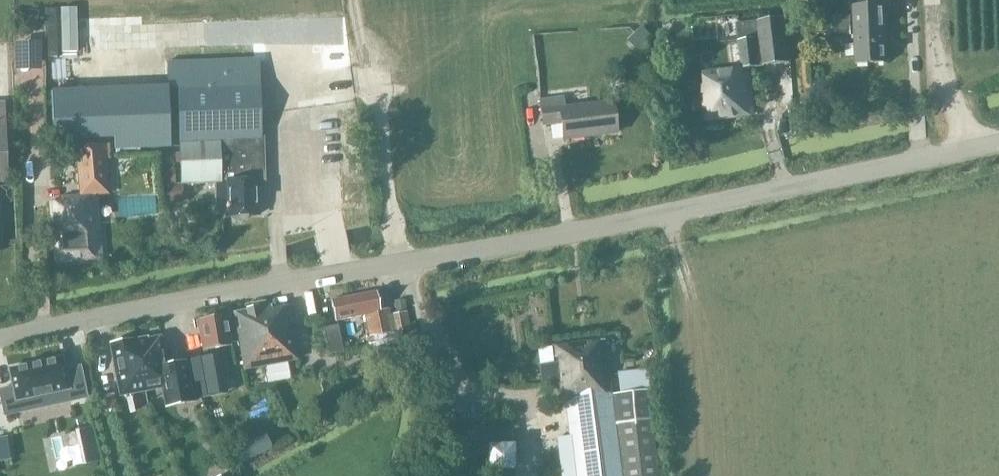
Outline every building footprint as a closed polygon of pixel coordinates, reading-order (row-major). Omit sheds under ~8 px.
[(316,46),(342,45),(341,0),(315,0),(316,46)] [(853,7),(855,64),(888,62),(886,6),(853,7)] [(193,8),(151,25),(161,50),(203,33),(193,8)] [(118,18),(96,20),(97,46),(119,45),(118,18)] [(790,64),(785,20),(739,26),(744,70),(704,75),(706,89),(702,90),(706,122),(755,116),(749,69),(790,64)] [(84,21),(85,44),(95,44),(94,21),(84,21)] [(653,36),(642,25),(628,38),(639,50),(653,36)] [(321,66),(340,65),(340,52),(321,53),(321,66)] [(114,89),(54,91),(55,138),(116,136),(117,149),(172,147),(172,132),(181,132),(183,184),(213,183),(222,182),(220,144),(265,142),(265,136),(264,136),(261,58),(168,62),(169,87),(162,87),(114,89)] [(540,103),(543,127),(562,124),(564,140),(615,134),(612,104),(565,109),(564,100),(540,103)] [(265,142),(220,144),(222,182),(230,182),(231,214),(235,214),(236,217),(239,219),(241,220),(244,220),(247,219),(249,216),(250,213),(261,213),(260,181),(267,180),(265,142)] [(64,203),(52,204),(57,261),(103,257),(98,198),(110,197),(105,144),(76,147),(80,198),(64,199),(64,203)] [(365,315),(369,336),(410,328),(406,311),(390,314),(389,308),(380,309),(377,291),(332,300),(335,321),(365,315)] [(235,312),(246,370),(298,361),(288,306),(273,309),(272,305),(235,312)] [(205,356),(189,358),(190,363),(193,383),(210,380),(210,378),(223,376),(218,349),(227,347),(232,346),(227,315),(221,316),(199,320),(205,356)] [(338,325),(324,328),(329,353),(343,351),(338,325)] [(148,337),(136,339),(146,391),(162,388),(166,407),(195,402),(187,359),(167,363),(162,337),(149,339),(148,337)] [(133,339),(111,344),(121,395),(146,391),(136,339),(133,340),(133,339)] [(562,399),(566,399),(566,397),(610,393),(605,340),(553,345),(555,363),(542,365),(544,387),(561,385),(562,399)] [(393,349),(371,351),(373,367),(395,365),(393,349)] [(0,390),(0,392),(5,415),(44,407),(41,395),(68,390),(70,401),(87,398),(81,366),(65,370),(63,360),(63,358),(60,358),(42,362),(30,365),(11,369),(9,369),(10,371),(13,387),(0,390)] [(651,423),(649,392),(613,395),(617,427),(618,427),(624,475),(658,475),(651,423)] [(611,393),(610,393),(566,397),(566,399),(571,436),(576,475),(622,475),(611,393)] [(489,429),(475,429),(476,454),(490,453),(490,469),(514,469),(513,445),(490,446),(489,429)] [(25,432),(2,433),(2,442),(26,442),(25,432)] [(232,452),(239,465),(272,447),(266,435),(232,452)]
